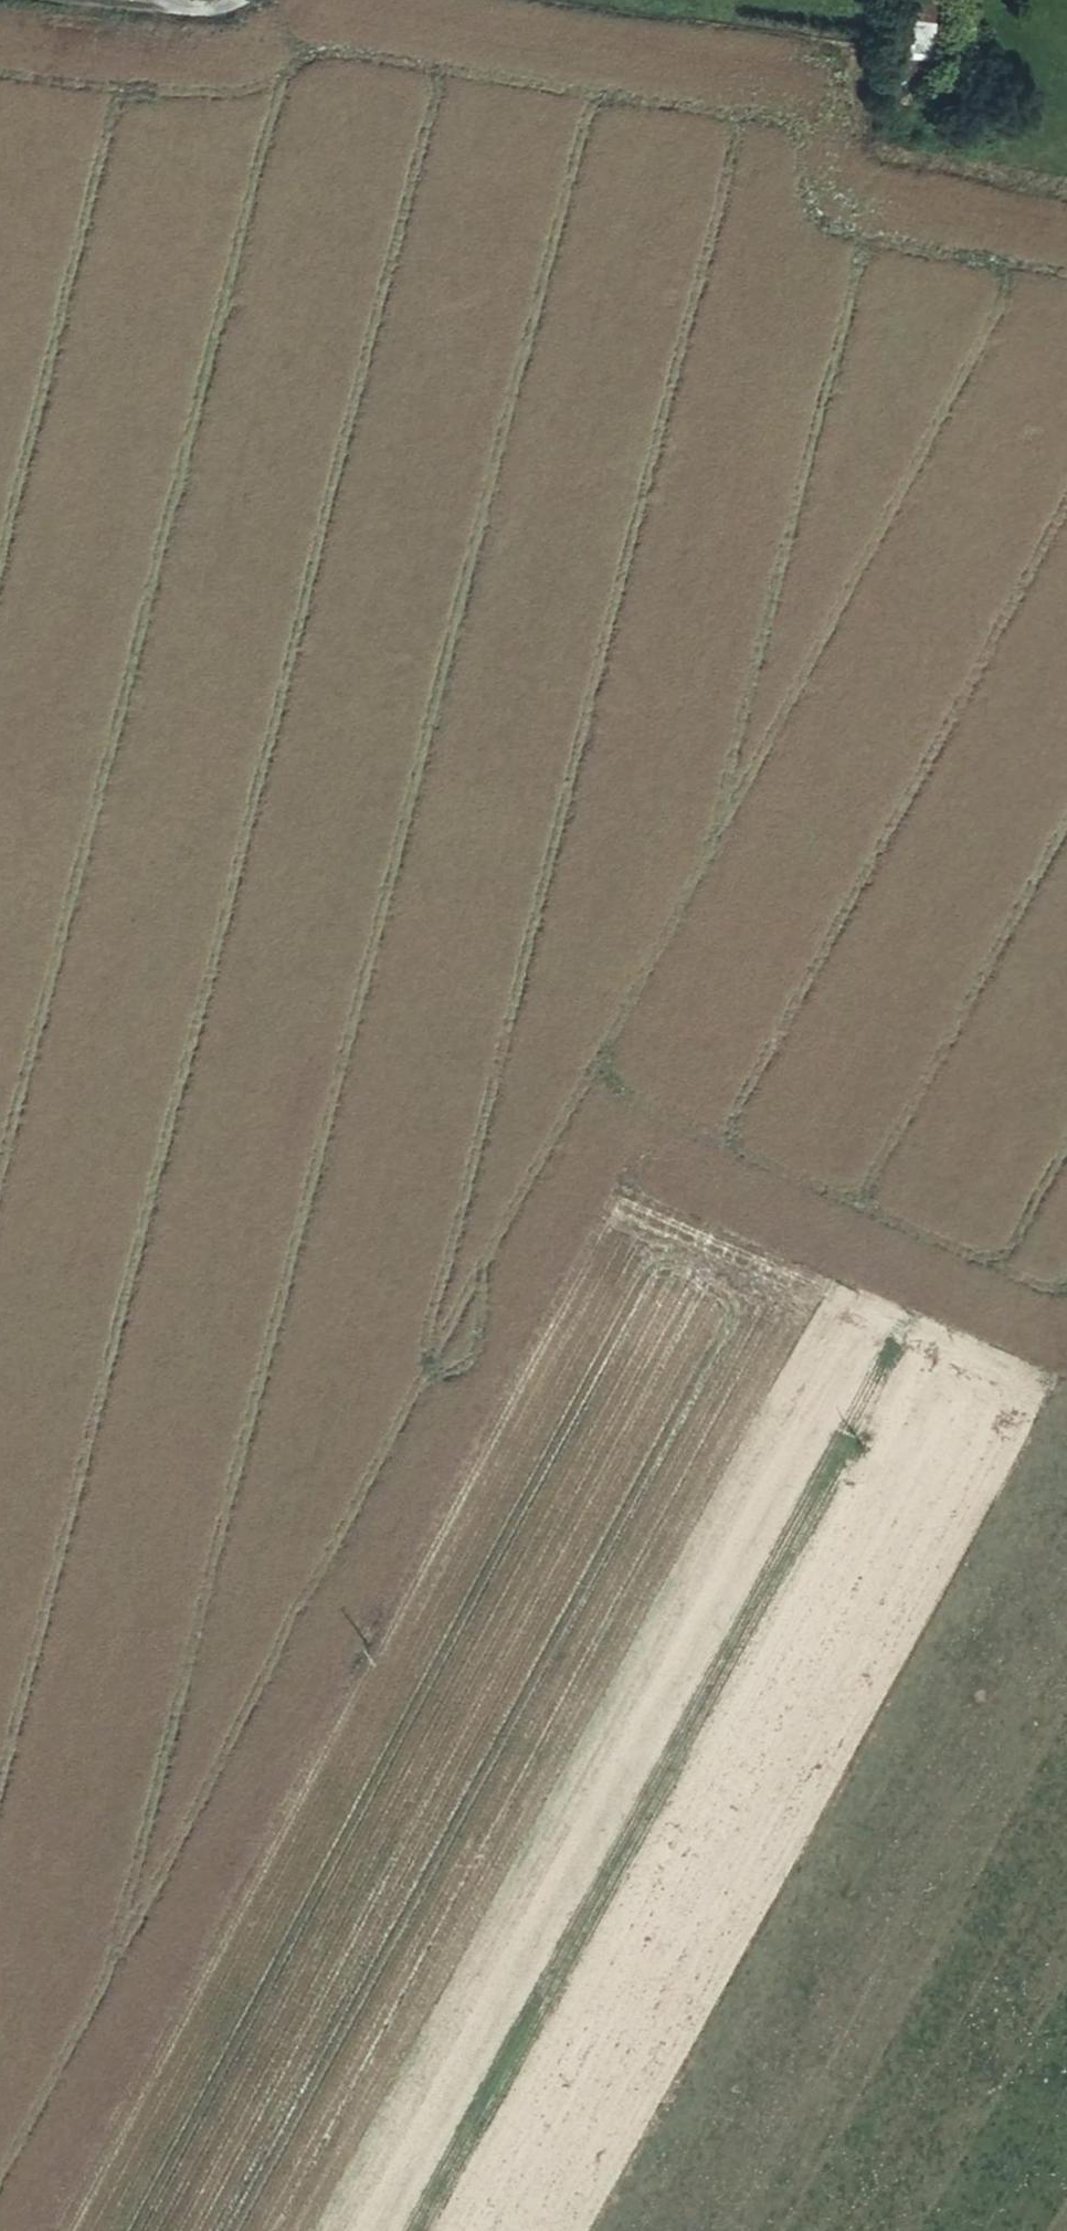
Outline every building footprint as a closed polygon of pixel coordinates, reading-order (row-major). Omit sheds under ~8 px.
[(938,0),(917,0),(914,29),(935,31),(938,0)] [(933,44),(935,31),(914,29),(913,45),(933,44)] [(931,54),(933,44),(913,45),(910,56),(931,54)] [(924,131),(931,54),(910,56),(902,129),(924,131)]
